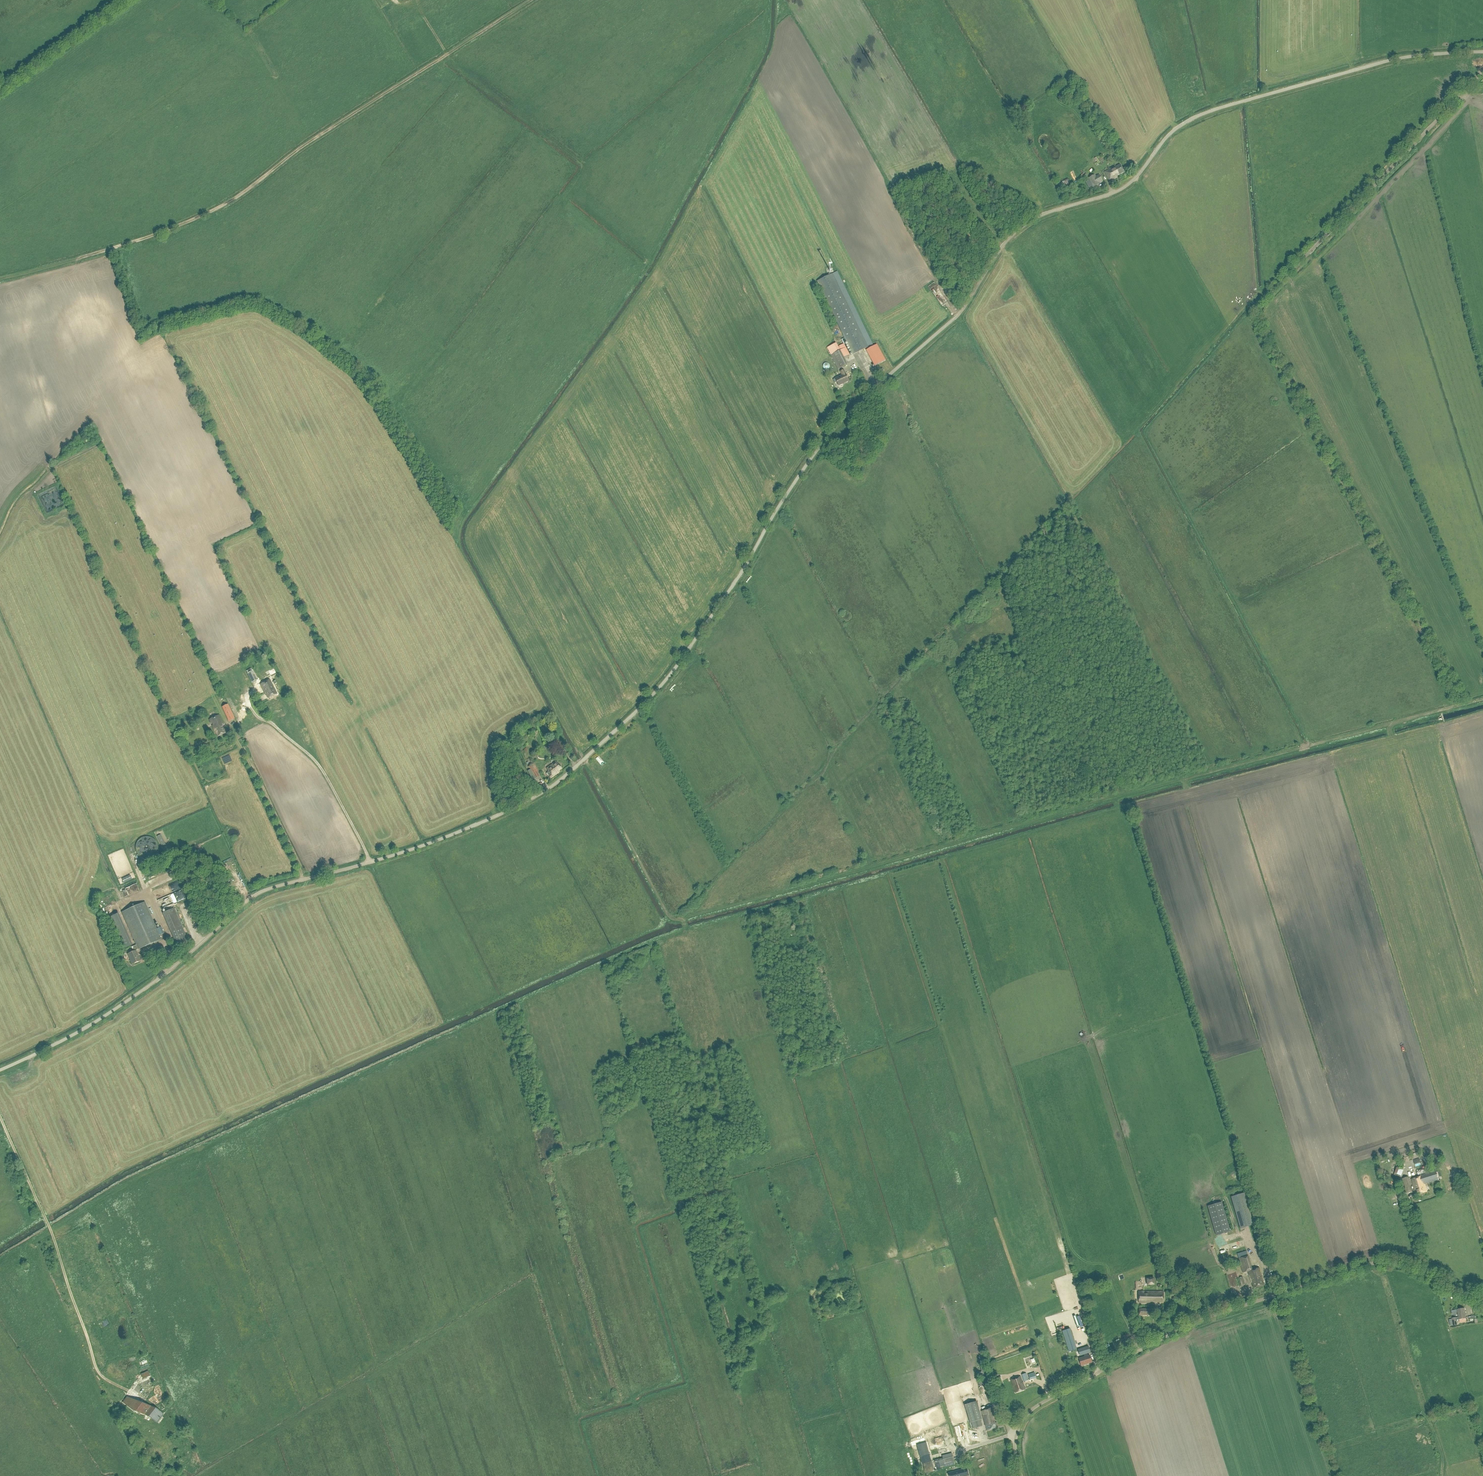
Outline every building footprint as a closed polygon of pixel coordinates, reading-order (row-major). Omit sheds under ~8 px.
[(1116,177),(1124,172),(1120,165),(1115,168),(1115,167),(1105,172),(1110,181),(1117,178),(1116,177)] [(1095,175),(1088,179),(1093,187),(1103,182),(1099,175),(1096,177),(1095,175)] [(817,281),(853,355),(873,345),(837,272),(817,281)] [(838,342),(828,347),(831,354),(841,349),(838,342)] [(886,360),(877,344),(866,350),(875,366),(886,360)] [(840,350),(833,354),(840,368),(848,365),(840,350)] [(846,373),(844,370),(840,372),(842,375),(835,378),(839,386),(849,381),(846,373)] [(47,493),(51,506),(59,504),(55,490),(47,493)] [(37,496),(42,507),(48,504),(43,493),(37,496)] [(252,683),(257,680),(253,671),(252,671),(251,669),(247,671),(248,673),(247,673),(252,683)] [(268,698),(277,694),(270,680),(260,684),(265,694),(266,694),(268,698)] [(245,713),(248,711),(244,702),(240,703),(245,713)] [(226,723),(232,720),(227,710),(221,713),(226,723)] [(209,720),(211,723),(213,725),(212,726),(215,732),(218,737),(226,733),(224,728),(223,728),(221,725),(223,724),(219,715),(209,720)] [(547,769),(549,772),(547,774),(551,779),(553,777),(559,772),(558,771),(562,769),(556,761),(547,769)] [(530,770),(527,772),(532,781),(539,776),(536,772),(538,771),(534,764),(528,767),(530,770)] [(124,883),(132,879),(130,875),(122,879),(124,883)] [(161,940),(159,935),(164,933),(161,927),(157,929),(145,902),(122,912),(136,945),(131,947),(133,951),(128,954),(132,964),(140,961),(137,955),(138,955),(136,951),(138,950),(161,940)] [(123,949),(130,945),(117,914),(109,918),(123,949)] [(182,927),(171,932),(177,944),(188,940),(182,927)] [(1418,1177),(1411,1180),(1414,1189),(1416,1188),(1418,1195),(1427,1192),(1425,1184),(1439,1180),(1436,1170),(1426,1173),(1425,1168),(1422,1169),(1419,1159),(1413,1160),(1418,1177)] [(1401,1176),(1404,1170),(1397,1167),(1394,1173),(1401,1176)] [(1406,1193),(1413,1191),(1409,1177),(1402,1179),(1403,1183),(1404,1182),(1406,1188),(1405,1188),(1406,1193)] [(1240,1228),(1253,1224),(1244,1193),(1231,1197),(1240,1228)] [(1207,1206),(1216,1236),(1230,1232),(1222,1202),(1207,1206)] [(1254,1288),(1264,1285),(1259,1268),(1252,1270),(1246,1251),(1237,1254),(1243,1273),(1248,1271),(1251,1283),(1252,1283),(1254,1288)] [(1164,1302),(1164,1291),(1138,1291),(1139,1303),(1157,1303),(1157,1302),(1164,1302)] [(1459,1319),(1466,1318),(1465,1308),(1457,1309),(1459,1319)] [(1062,1331),(1068,1352),(1077,1349),(1070,1329),(1062,1331)] [(1081,1366),(1092,1362),(1090,1355),(1087,1356),(1087,1354),(1090,1352),(1088,1346),(1078,1350),(1080,1356),(1084,1355),(1085,1357),(1079,1359),(1081,1366)] [(1001,1377),(996,1378),(996,1374),(993,1375),(996,1386),(1003,1383),(1001,1377)] [(1015,1393),(1025,1390),(1021,1376),(1011,1380),(1015,1393)] [(992,1390),(989,1382),(989,1379),(982,1381),(978,1382),(980,1387),(984,1385),(986,1392),(992,1390)] [(156,1398),(149,1381),(141,1384),(148,1401),(156,1398)] [(989,1402),(997,1400),(994,1390),(986,1393),(989,1402)] [(134,1399),(129,1407),(133,1410),(134,1411),(134,1410),(158,1420),(159,1417),(160,1418),(160,1417),(161,1415),(156,1408),(144,1403),(143,1404),(139,1401),(134,1399)] [(965,1405),(970,1423),(971,1422),(973,1428),(982,1426),(980,1420),(982,1419),(976,1401),(965,1405)] [(987,1430),(998,1427),(997,1422),(995,1423),(994,1420),(996,1420),(992,1408),(981,1411),(987,1430)] [(929,1454),(926,1442),(921,1444),(924,1456),(929,1454)] [(952,1453),(942,1456),(943,1458),(934,1460),(937,1468),(955,1463),(952,1453)] [(934,1470),(932,1461),(923,1463),(925,1473),(934,1470)]
